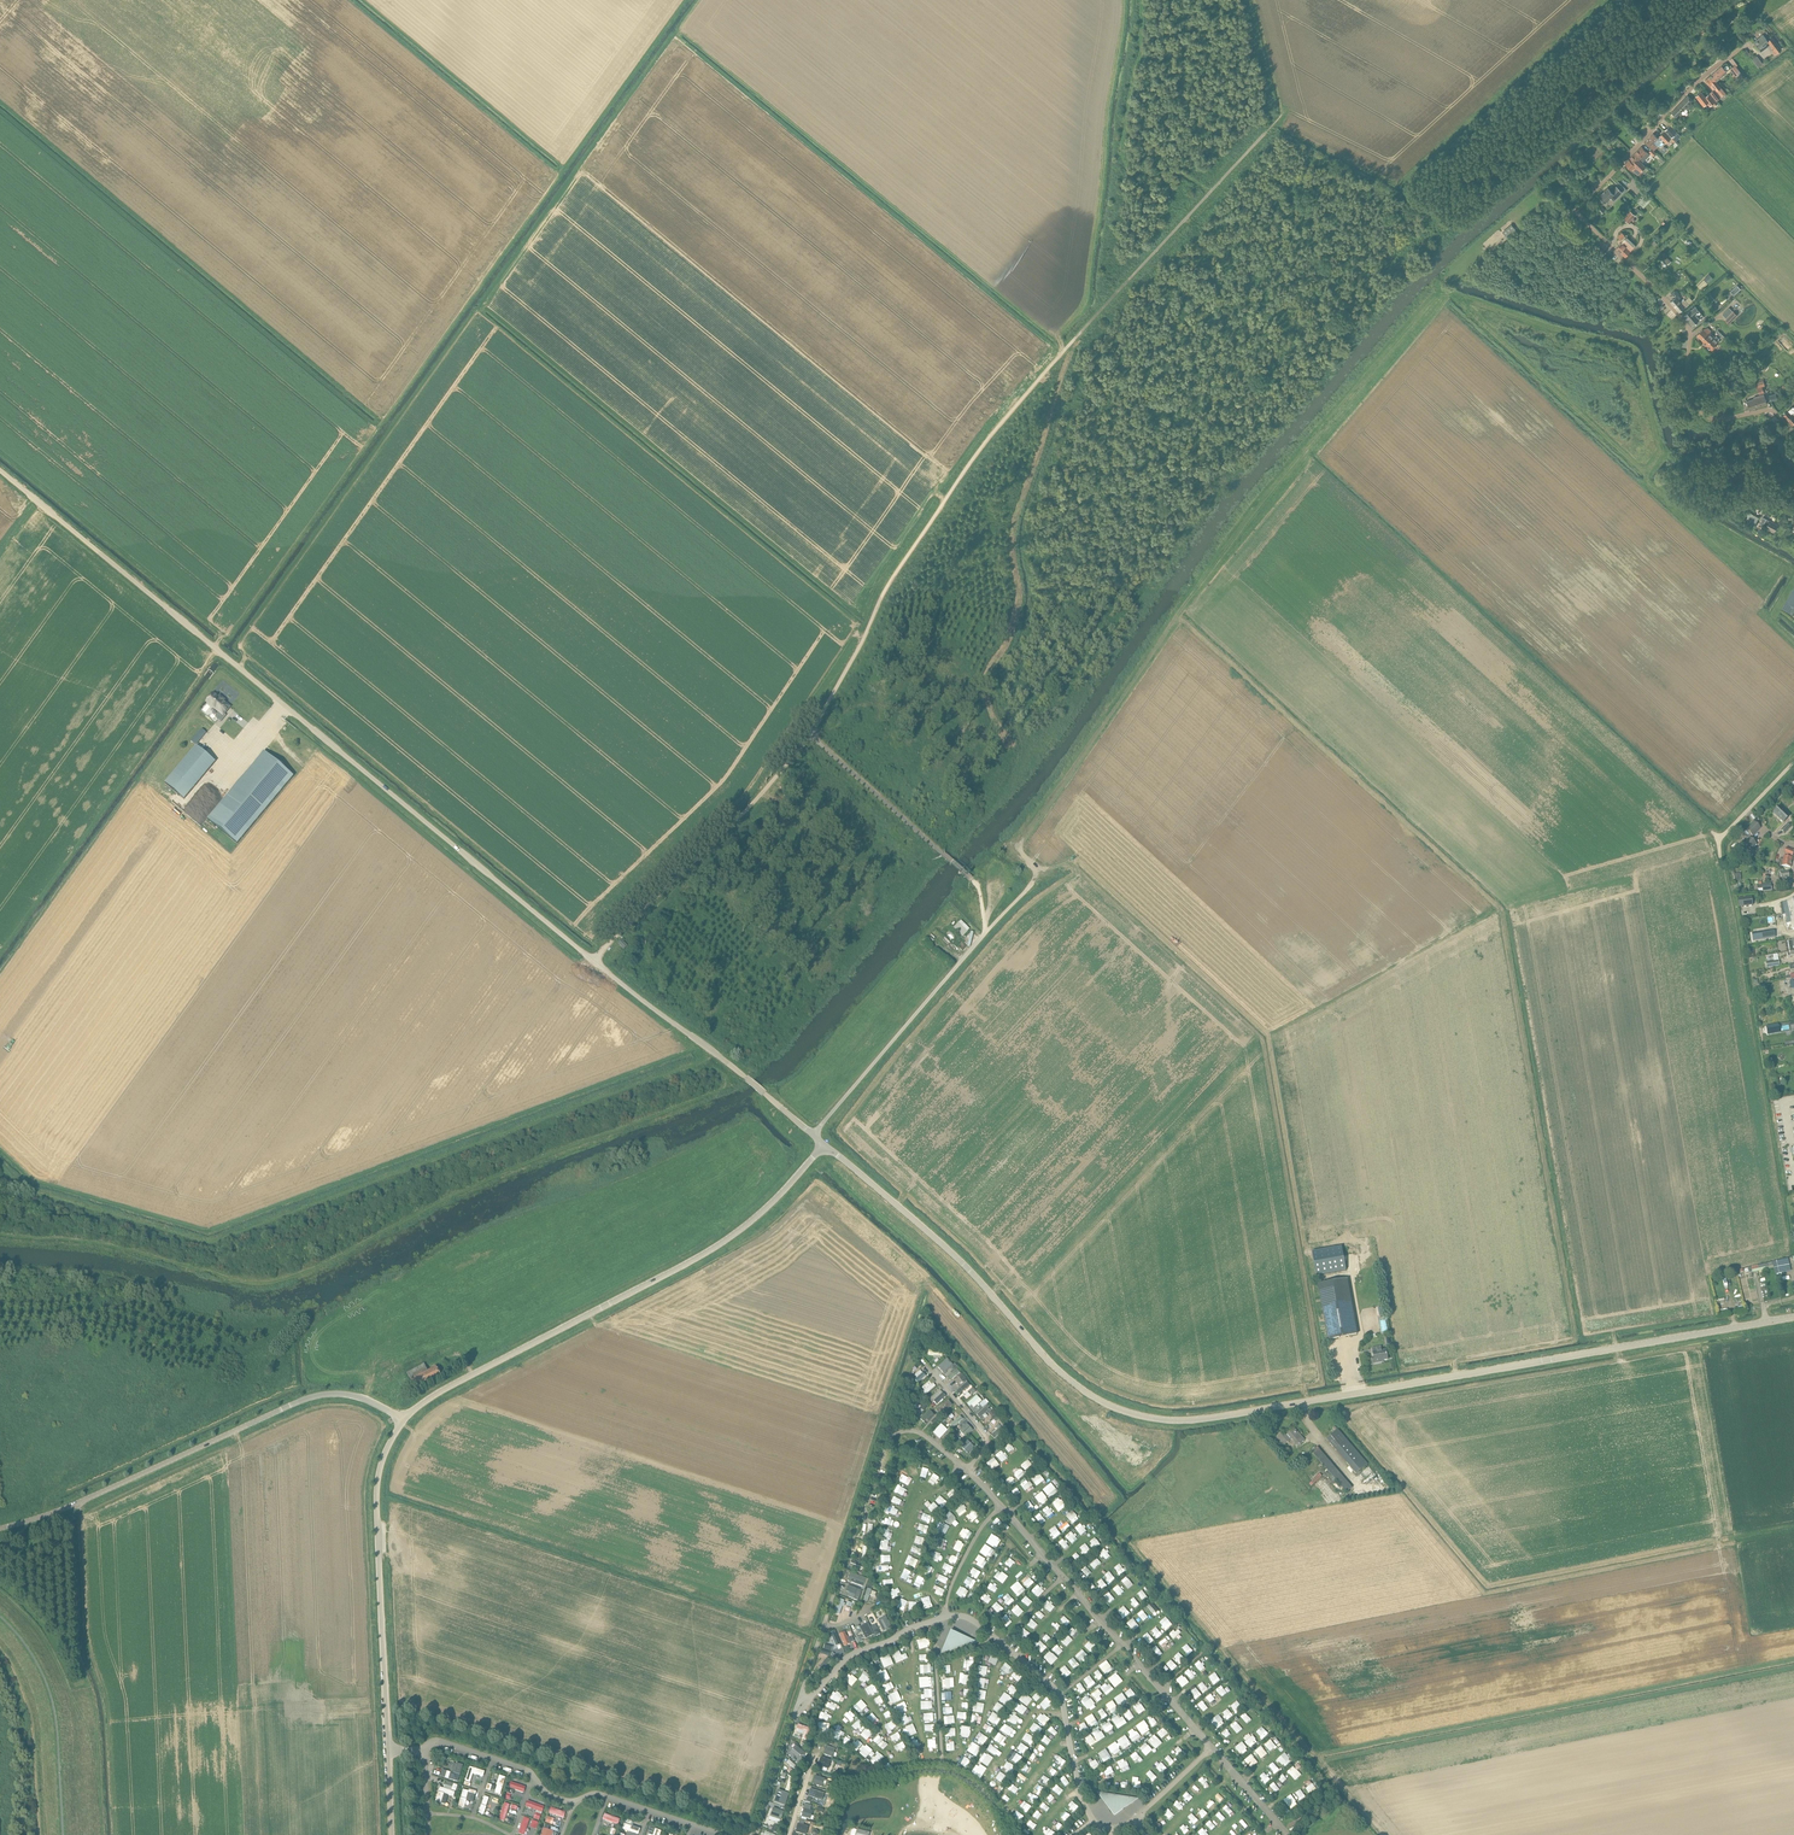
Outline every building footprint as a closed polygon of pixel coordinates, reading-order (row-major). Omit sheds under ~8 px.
[(1726,20),(1730,24),(1737,18),(1733,13),(1726,20)] [(1773,37),(1768,41),(1763,34),(1753,42),(1761,51),(1770,45),(1774,49),(1772,51),(1775,55),(1782,49),(1773,37)] [(1763,63),(1757,55),(1752,59),(1759,67),(1763,63)] [(1734,65),(1730,69),(1734,74),(1732,75),(1736,80),(1738,78),(1737,76),(1741,73),(1735,66),(1738,64),(1732,57),(1730,59),(1734,65)] [(1727,72),(1725,70),(1721,66),(1711,74),(1717,81),(1727,72)] [(1711,74),(1705,79),(1709,84),(1710,86),(1713,89),(1715,88),(1717,90),(1722,96),(1726,92),(1717,81),(1711,74)] [(1710,93),(1717,100),(1718,99),(1720,102),(1722,101),(1723,100),(1721,97),(1714,89),(1710,93)] [(1701,92),(1696,96),(1704,105),(1707,102),(1710,106),(1712,104),(1714,106),(1717,103),(1709,94),(1705,97),(1701,92)] [(1671,112),(1676,117),(1686,106),(1688,109),(1693,104),(1690,102),(1692,100),(1687,95),(1671,112)] [(1665,130),(1671,136),(1671,137),(1675,141),(1681,136),(1677,131),(1676,132),(1670,125),(1665,130)] [(1660,136),(1664,140),(1666,142),(1671,138),(1664,131),(1660,136)] [(1645,141),(1650,146),(1654,150),(1657,146),(1653,142),(1658,138),(1653,133),(1645,141)] [(1641,146),(1633,155),(1645,167),(1646,166),(1643,162),(1650,155),(1645,151),(1641,146)] [(1633,169),(1638,175),(1645,167),(1633,155),(1625,163),(1631,169),(1634,165),(1635,166),(1633,169)] [(1599,196),(1603,200),(1605,202),(1610,197),(1613,200),(1622,191),(1616,186),(1611,191),(1608,187),(1599,196)] [(1645,194),(1638,202),(1644,208),(1651,200),(1645,194)] [(1628,222),(1634,215),(1630,211),(1623,218),(1628,222)] [(1510,226),(1502,232),(1505,235),(1513,230),(1510,226)] [(1620,244),(1616,248),(1625,256),(1629,252),(1636,246),(1627,237),(1620,244)] [(1709,273),(1704,278),(1708,283),(1713,278),(1709,273)] [(1697,285),(1701,289),(1708,283),(1704,279),(1697,285)] [(1734,295),(1740,289),(1737,285),(1730,291),(1734,295)] [(1677,296),(1670,302),(1675,307),(1681,302),(1680,301),(1679,300),(1681,298),(1678,295),(1679,294),(1676,290),(1675,291),(1673,292),(1675,295),(1677,296)] [(1681,302),(1675,307),(1679,312),(1684,308),(1688,304),(1685,300),(1686,299),(1689,297),(1687,295),(1686,296),(1680,301),(1681,302)] [(1684,315),(1692,325),(1702,317),(1698,312),(1700,310),(1695,305),(1691,309),(1684,315)] [(1729,324),(1737,315),(1729,307),(1722,314),(1726,318),(1725,320),(1729,324)] [(1697,334),(1702,339),(1701,341),(1710,350),(1719,341),(1709,332),(1711,331),(1707,328),(1705,331),(1702,329),(1697,334)] [(1763,380),(1755,383),(1759,394),(1767,391),(1763,380)] [(1773,393),(1769,395),(1771,401),(1774,399),(1777,398),(1775,393),(1773,393)] [(1747,402),(1747,403),(1749,409),(1767,403),(1764,394),(1752,398),(1753,400),(1747,402)] [(1783,415),(1792,425),(1793,423),(1793,407),(1793,406),(1783,415)] [(1755,524),(1759,517),(1752,514),(1749,521),(1755,524)] [(1763,517),(1760,522),(1759,524),(1774,531),(1775,530),(1777,525),(1763,517)] [(1786,605),(1783,611),(1793,617),(1793,616),(1793,592),(1786,605)] [(229,707),(226,705),(213,694),(207,701),(223,715),(229,707)] [(232,717),(221,731),(229,739),(241,724),(232,717)] [(200,731),(191,741),(195,745),(204,735),(200,731)] [(184,799),(215,762),(196,746),(165,783),(184,799)] [(264,752),(208,819),(237,844),(293,776),(264,752)] [(1780,807),(1775,813),(1783,822),(1789,816),(1780,807)] [(1760,828),(1755,822),(1747,830),(1753,836),(1760,828)] [(1781,830),(1785,833),(1790,827),(1787,824),(1781,830)] [(1746,841),(1739,848),(1749,857),(1755,850),(1753,848),(1756,844),(1750,838),(1746,841)] [(1792,857),(1793,853),(1793,851),(1786,848),(1784,853),(1792,857)] [(1790,868),(1792,858),(1784,856),(1783,859),(1780,859),(1779,866),(1790,868)] [(1783,870),(1779,870),(1780,876),(1778,877),(1779,882),(1786,881),(1786,880),(1790,879),(1788,872),(1784,873),(1783,870)] [(1752,897),(1738,899),(1739,907),(1753,906),(1752,897)] [(1780,903),(1782,911),(1792,909),(1793,920),(1793,900),(1780,903)] [(1793,930),(1793,929),(1793,920),(1792,909),(1782,911),(1783,918),(1786,918),(1787,923),(1791,923),(1793,930)] [(960,922),(954,928),(958,932),(962,937),(968,931),(960,922)] [(1775,937),(1774,930),(1752,933),(1753,941),(1775,937)] [(621,940),(618,943),(624,949),(627,946),(621,940)] [(1793,951),(1793,941),(1788,942),(1785,942),(1787,951),(1789,951),(1790,952),(1793,951)] [(1777,1025),(1767,1027),(1768,1034),(1779,1032),(1777,1025)] [(1314,1252),(1318,1276),(1351,1271),(1347,1247),(1314,1252)] [(1791,1271),(1789,1263),(1788,1258),(1778,1261),(1751,1267),(1753,1273),(1759,1272),(1761,1277),(1763,1277),(1763,1275),(1766,1274),(1765,1270),(1774,1268),(1776,1275),(1791,1271)] [(1328,1339),(1357,1334),(1347,1279),(1318,1285),(1328,1339)] [(1373,1348),(1374,1357),(1373,1357),(1374,1364),(1380,1363),(1380,1361),(1388,1360),(1386,1350),(1382,1351),(1381,1347),(1373,1348)] [(944,1374),(953,1365),(946,1358),(937,1367),(944,1374)] [(424,1365),(413,1370),(407,1373),(416,1389),(441,1376),(436,1367),(427,1372),(424,1365)] [(950,1381),(960,1373),(957,1369),(947,1378),(950,1381)] [(915,1380),(918,1383),(926,1376),(923,1373),(915,1380)] [(959,1394),(970,1386),(967,1382),(956,1391),(959,1394)] [(924,1390),(922,1391),(925,1395),(936,1386),(933,1383),(931,1384),(924,1390)] [(936,1404),(946,1396),(943,1393),(933,1401),(936,1404)] [(970,1406),(979,1399),(976,1396),(967,1404),(970,1406)] [(948,1401),(937,1411),(941,1415),(952,1405),(948,1401)] [(980,1418),(989,1410),(986,1407),(977,1415),(980,1418)] [(929,1410),(921,1419),(924,1422),(926,1420),(929,1417),(931,1419),(935,1415),(932,1413),(929,1410)] [(953,1422),(950,1425),(953,1429),(963,1420),(960,1416),(953,1422)] [(935,1417),(931,1422),(935,1425),(939,1421),(935,1417)] [(941,1424),(933,1433),(940,1439),(947,1430),(941,1424)] [(962,1428),(959,1431),(965,1438),(969,1434),(973,1431),(967,1424),(966,1424),(962,1428)] [(998,1430),(991,1436),(994,1439),(1004,1430),(1001,1427),(998,1430)] [(1305,1440),(1298,1433),(1294,1428),(1286,1436),(1282,1432),(1275,1438),(1283,1447),(1292,1439),(1298,1447),(1305,1440)] [(1327,1439),(1330,1444),(1356,1475),(1367,1465),(1342,1434),(1338,1430),(1327,1439)] [(967,1440),(961,1447),(967,1454),(974,1447),(973,1447),(968,1441),(967,1440)] [(1352,1487),(1318,1447),(1316,1448),(1315,1447),(1312,1449),(1313,1451),(1312,1452),(1346,1492),(1352,1487)] [(863,1568),(865,1564),(852,1559),(851,1563),(863,1568)] [(850,1572),(847,1581),(862,1586),(863,1587),(867,1578),(850,1572)] [(848,1586),(846,1591),(850,1593),(855,1595),(853,1599),(858,1601),(860,1595),(861,1595),(862,1591),(848,1586)] [(839,1615),(844,1600),(838,1599),(834,1613),(839,1615)] [(877,1621),(883,1632),(891,1628),(886,1617),(877,1621)] [(865,1639),(873,1635),(868,1623),(860,1627),(865,1639)] [(839,1634),(844,1646),(850,1644),(850,1643),(854,1641),(852,1636),(848,1638),(846,1631),(839,1634)] [(950,1636),(942,1654),(945,1655),(971,1644),(973,1641),(955,1634),(953,1633),(951,1634),(950,1636)] [(822,1670),(831,1660),(827,1657),(819,1667),(822,1670)] [(807,1740),(810,1728),(798,1724),(796,1729),(804,1731),(802,1738),(807,1740)] [(795,1745),(792,1749),(793,1749),(800,1755),(802,1757),(805,1753),(804,1752),(795,1745)] [(827,1745),(823,1754),(832,1757),(835,1749),(827,1745)] [(831,1761),(821,1757),(819,1761),(818,1765),(816,1769),(822,1771),(823,1768),(828,1769),(831,1761)] [(794,1769),(796,1766),(789,1760),(787,1763),(794,1769)] [(450,1772),(448,1779),(458,1782),(460,1775),(463,1765),(457,1763),(456,1764),(454,1773),(450,1772)] [(470,1767),(465,1781),(470,1782),(473,1774),(483,1777),(485,1771),(470,1767)] [(497,1785),(495,1792),(501,1794),(503,1787),(506,1777),(499,1775),(497,1785)] [(815,1775),(812,1784),(822,1787),(825,1779),(815,1775)] [(511,1782),(509,1787),(515,1789),(515,1790),(524,1793),(526,1787),(511,1782)] [(440,1787),(435,1802),(441,1804),(444,1794),(454,1797),(454,1795),(455,1792),(440,1787)] [(808,1790),(806,1799),(822,1803),(824,1795),(818,1793),(819,1790),(813,1788),(812,1791),(808,1790)] [(463,1789),(458,1806),(464,1808),(467,1800),(466,1800),(468,1793),(469,1791),(468,1791),(463,1789)] [(1132,1798),(1104,1794),(1101,1796),(1112,1812),(1114,1813),(1116,1813),(1118,1812),(1134,1801),(1132,1798)] [(484,1796),(478,1813),(484,1815),(487,1807),(486,1807),(489,1798),(484,1796)] [(528,1801),(525,1807),(536,1811),(542,1812),(542,1813),(544,1807),(528,1801)] [(505,1803),(499,1820),(504,1822),(510,1805),(505,1803)] [(804,1808),(801,1817),(802,1817),(806,1818),(810,1820),(813,1811),(810,1810),(812,1805),(808,1804),(805,1804),(805,1805),(804,1808)] [(551,1807),(548,1813),(563,1819),(566,1813),(551,1807)] [(770,1816),(781,1820),(784,1812),(773,1808),(770,1816)] [(604,1814),(602,1820),(614,1824),(618,1825),(620,1819),(604,1814)] [(518,1834),(522,1834),(525,1834),(530,1819),(524,1817),(518,1834)] [(795,1832),(805,1834),(806,1834),(808,1826),(804,1825),(805,1822),(799,1820),(798,1823),(795,1832)] [(622,1829),(629,1831),(629,1832),(638,1834),(640,1829),(633,1826),(624,1823),(622,1829)]
